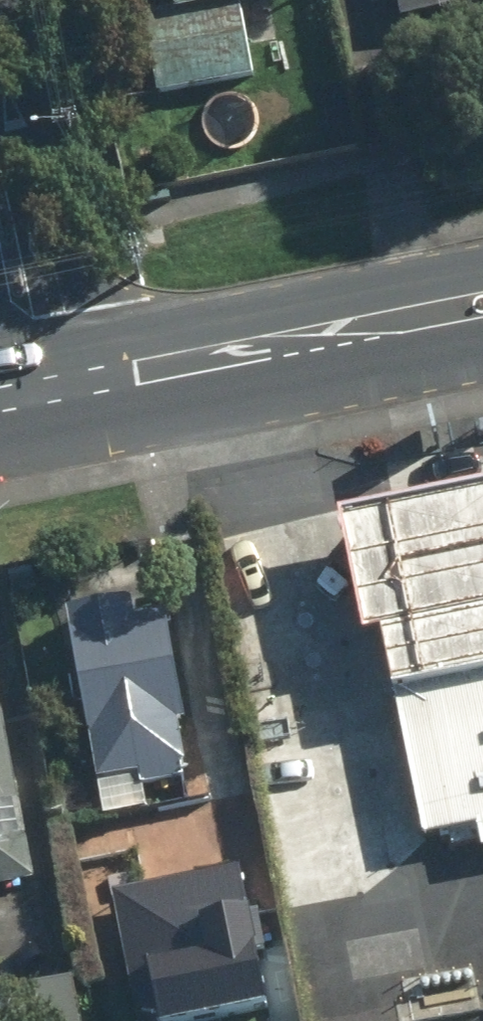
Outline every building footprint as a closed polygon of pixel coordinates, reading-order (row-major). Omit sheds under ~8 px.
[(115,29),(132,26),(149,107),(251,85),(236,12),(269,4),(268,0),(109,0),(115,29)] [(398,35),(427,29),(437,78),(482,69),(482,32),(480,18),(482,17),(482,0),(391,0),(398,35)] [(323,530),(346,646),(371,641),(384,703),(482,684),(482,498),(323,530)] [(121,611),(56,623),(86,789),(131,780),(133,795),(187,785),(157,622),(124,628),(121,611)] [(384,703),(412,845),(470,834),(474,857),(482,855),(482,684),(384,703)] [(29,898),(0,723),(0,903),(29,898)] [(106,906),(135,1020),(201,1020),(267,1005),(235,874),(106,906)]
